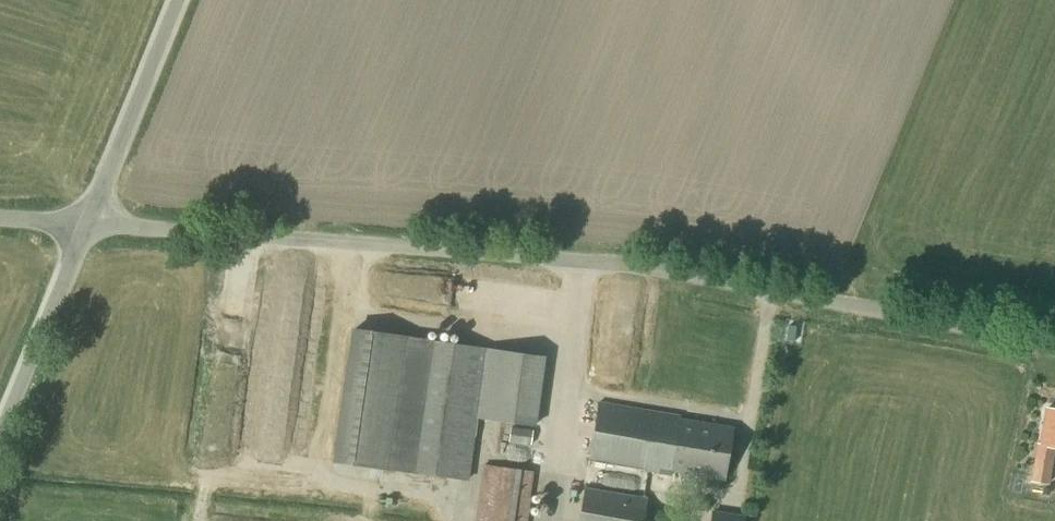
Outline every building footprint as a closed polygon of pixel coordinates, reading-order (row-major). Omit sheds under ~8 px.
[(536,427),(546,357),(357,330),(337,461),(469,481),(478,419),(536,427)] [(725,480),(733,428),(681,419),(681,416),(599,402),(589,461),(671,476),(672,472),(725,480)] [(1046,409),(1040,443),(1037,443),(1030,482),(1049,485),(1054,452),(1054,410),(1046,409)] [(535,472),(483,465),(475,520),(528,520),(535,472)] [(648,499),(584,489),(578,520),(644,520),(648,499)] [(745,516),(712,510),(710,520),(744,520),(745,516)]
